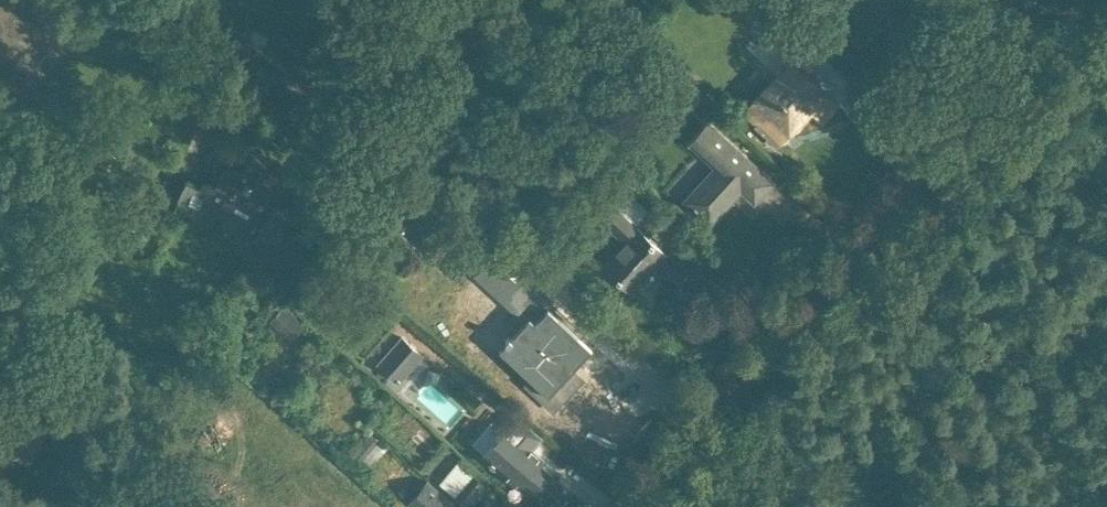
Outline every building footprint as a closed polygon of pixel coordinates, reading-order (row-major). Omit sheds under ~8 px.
[(776,78),(745,111),(761,126),(778,141),(787,132),(811,105),(822,115),(834,102),(790,62),(786,59),(803,40),(777,17),(746,50),(776,78)] [(684,200),(694,209),(710,224),(741,190),(755,202),(774,181),(758,166),(708,120),(687,142),(714,168),(684,200)] [(186,181),(174,206),(185,211),(186,209),(195,213),(193,216),(200,219),(204,220),(208,218),(212,215),(215,211),(221,202),(254,218),(248,230),(247,242),(242,245),(241,245),(248,266),(256,265),(261,263),(266,260),(271,257),(274,254),(276,251),(286,226),(291,209),(285,207),(283,207),(282,207),(279,207),(277,207),(274,208),(267,202),(278,179),(261,171),(263,167),(248,160),(244,170),(233,165),(231,165),(230,165),(228,165),(226,166),(225,166),(224,167),(223,169),(216,184),(210,181),(208,180),(206,181),(204,181),(203,182),(202,183),(200,187),(186,181)] [(606,267),(615,276),(631,291),(654,266),(682,281),(690,266),(664,252),(617,208),(633,189),(617,175),(590,206),(629,242),(606,267)] [(635,190),(620,206),(635,220),(650,204),(635,190)] [(485,258),(513,283),(537,256),(535,254),(537,250),(509,231),(508,232),(501,226),(488,240),(495,246),(485,258)] [(526,320),(500,348),(548,393),(561,379),(590,348),(580,338),(585,333),(565,314),(559,319),(548,309),(554,303),(525,277),(505,298),(532,321),(530,323),(526,320)] [(290,339),(305,323),(283,304),(269,321),(290,339)] [(404,360),(411,367),(424,353),(403,335),(379,362),(393,373),(404,360)] [(324,382),(319,388),(323,391),(328,385),(324,382)] [(551,506),(558,506),(571,491),(538,464),(543,458),(507,426),(482,456),(518,487),(522,482),(528,488),(551,506)] [(468,496),(485,477),(436,435),(423,450),(450,473),(446,477),(444,476),(418,506),(481,506),(468,496)]
